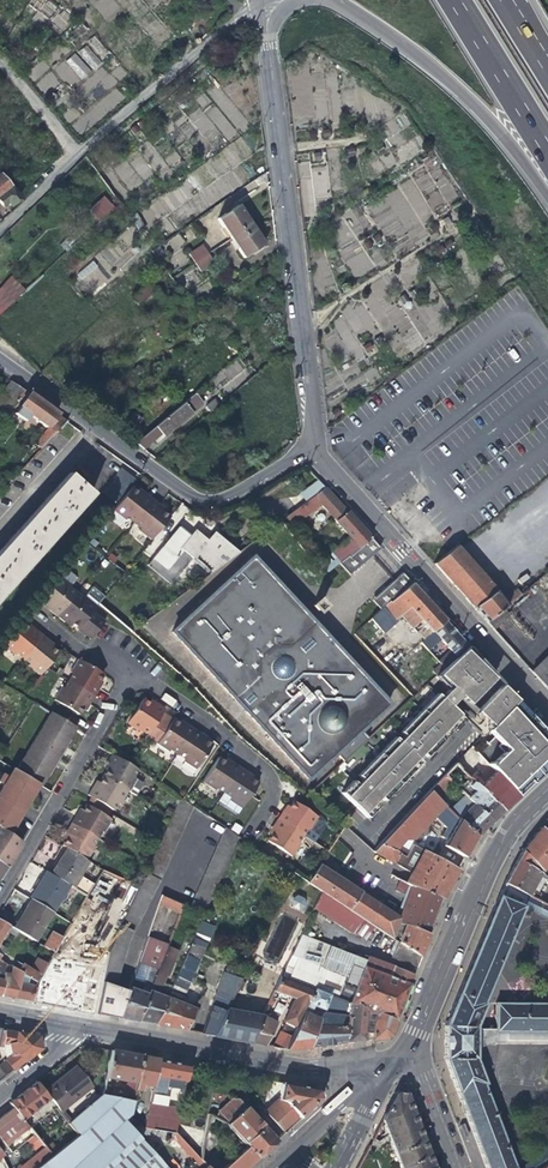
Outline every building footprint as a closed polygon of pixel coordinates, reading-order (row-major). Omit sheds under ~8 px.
[(65,62),(82,79),(91,71),(74,53),(65,62)] [(21,115),(11,102),(0,89),(0,115),(2,118),(7,114),(13,121),(21,115)] [(0,175),(0,205),(1,207),(6,203),(8,206),(19,198),(0,175)] [(103,195),(89,211),(101,222),(115,206),(103,195)] [(217,219),(230,238),(250,225),(237,206),(217,219)] [(264,245),(250,225),(230,238),(243,258),(264,245)] [(65,250),(73,244),(68,238),(60,245),(65,250)] [(188,254),(194,263),(207,254),(202,245),(188,254)] [(162,252),(158,247),(152,251),(156,256),(162,252)] [(194,263),(200,271),(213,262),(207,254),(194,263)] [(82,278),(97,267),(93,262),(78,273),(82,278)] [(2,310),(11,302),(24,290),(12,277),(0,288),(0,308),(2,310)] [(131,300),(143,313),(160,298),(160,297),(166,292),(155,279),(148,285),(148,284),(131,300)] [(13,414),(24,422),(28,416),(37,422),(45,428),(47,426),(49,428),(34,444),(40,449),(65,421),(33,398),(9,381),(0,392),(0,419),(2,421),(9,412),(19,400),(22,402),(13,414)] [(161,434),(163,436),(202,403),(194,393),(136,443),(144,451),(154,440),(153,439),(161,434)] [(9,412),(13,414),(22,402),(19,400),(9,412)] [(204,407),(209,412),(217,406),(212,401),(204,407)] [(27,434),(37,422),(28,416),(24,422),(19,428),(27,434)] [(101,491),(114,502),(133,479),(121,468),(101,491)] [(90,494),(68,475),(45,500),(0,550),(0,594),(90,494)] [(325,489),(320,483),(294,501),(299,508),(325,489)] [(128,488),(110,510),(123,520),(125,518),(132,523),(150,499),(143,494),(141,497),(134,492),(128,488)] [(323,505),(336,522),(347,513),(332,496),(325,489),(299,508),(286,517),(292,526),(323,505)] [(155,508),(157,505),(150,499),(132,523),(138,528),(136,531),(150,541),(168,518),(161,513),(155,508)] [(117,528),(123,520),(110,510),(104,518),(117,528)] [(330,555),(339,565),(369,539),(358,526),(347,513),(336,522),(350,538),(330,555)] [(205,576),(237,554),(233,550),(234,549),(214,532),(205,542),(201,538),(193,532),(188,537),(177,528),(149,558),(164,570),(180,551),(191,561),(190,562),(205,576)] [(369,539),(339,565),(348,575),(373,556),(380,550),(369,539)] [(502,599),(455,546),(453,549),(434,564),(457,589),(485,621),(487,620),(500,610),(519,595),(516,591),(509,597),(507,595),(502,599)] [(245,712),(306,778),(334,752),(339,758),(363,735),(358,730),(386,704),(326,639),(323,642),(309,627),(312,624),(250,557),(170,631),(232,698),(244,687),(257,701),(245,712)] [(39,598),(44,602),(51,607),(48,610),(56,616),(74,593),(67,587),(73,579),(73,575),(63,567),(39,598)] [(431,634),(433,632),(445,622),(426,601),(411,585),(402,574),(375,599),(383,608),(380,611),(371,619),(383,632),(396,621),(395,619),(400,615),(412,629),(420,621),(431,634)] [(81,599),(74,593),(56,616),(63,622),(65,619),(71,624),(89,639),(102,623),(90,612),(97,604),(98,605),(103,598),(92,588),(85,598),(84,596),(81,599)] [(383,608),(375,599),(371,602),(380,611),(383,608)] [(311,607),(316,612),(321,607),(316,602),(311,607)] [(507,618),(500,610),(487,620),(485,621),(493,630),(507,618)] [(379,636),(383,632),(371,619),(367,623),(379,636)] [(15,651),(22,657),(41,634),(33,629),(31,632),(25,627),(19,622),(1,644),(13,654),(15,651)] [(433,632),(450,652),(438,662),(440,664),(444,669),(456,658),(457,657),(468,648),(454,632),(445,622),(433,632)] [(27,623),(25,627),(31,632),(33,629),(27,623)] [(326,639),(312,624),(309,627),(323,642),(326,639)] [(57,653),(51,648),(45,643),(48,640),(41,634),(22,657),(29,663),(27,666),(39,675),(57,653)] [(401,658),(409,668),(426,655),(419,645),(401,658)] [(495,678),(468,648),(457,657),(456,658),(444,669),(438,675),(451,689),(448,691),(441,698),(437,695),(399,731),(403,735),(398,741),(394,737),(356,774),(359,778),(354,783),(350,779),(338,791),(362,816),(374,805),(370,800),(376,795),(380,799),(418,762),(414,758),(420,753),(424,757),(462,720),(449,707),(459,697),(467,705),(495,678)] [(536,677),(546,668),(547,670),(547,655),(543,660),(530,671),(532,674),(536,677)] [(72,675),(68,682),(94,697),(99,689),(95,687),(99,681),(102,675),(77,659),(69,673),(72,675)] [(440,664),(431,672),(436,677),(438,675),(444,669),(440,664)] [(546,668),(536,677),(544,687),(547,692),(547,670),(546,668)] [(451,689),(438,675),(436,677),(435,678),(448,691),(451,689)] [(475,714),(503,687),(499,683),(495,678),(467,705),(459,697),(449,707),(462,720),(480,738),(489,728),(475,714)] [(89,705),(94,697),(68,682),(64,689),(61,687),(53,700),(78,715),(81,709),(86,702),(89,705)] [(244,687),(232,698),(245,712),(257,701),(244,687)] [(475,714),(489,728),(516,701),(503,687),(475,714)] [(495,772),(518,796),(547,768),(547,734),(519,699),(489,728),(508,750),(491,767),(495,772)] [(164,709),(156,704),(153,707),(148,703),(142,700),(128,722),(140,731),(141,729),(148,733),(160,715),(164,709)] [(51,714),(33,743),(58,758),(67,742),(76,729),(51,714)] [(156,743),(170,722),(160,715),(148,733),(146,736),(156,743)] [(170,749),(178,754),(194,729),(186,724),(184,727),(178,723),(172,719),(170,722),(156,743),(169,751),(170,749)] [(202,735),(194,729),(178,754),(184,758),(183,760),(196,769),(212,745),(205,741),(200,737),(202,735)] [(367,739),(363,735),(339,758),(342,761),(367,739)] [(48,774),(58,758),(33,743),(15,772),(37,785),(40,787),(48,774)] [(137,770),(128,764),(113,756),(108,763),(112,765),(108,771),(104,778),(128,792),(135,796),(142,783),(132,777),(137,770)] [(223,793),(240,768),(232,763),(229,766),(223,762),(217,758),(201,782),(214,791),(216,788),(223,793)] [(32,793),(36,786),(37,785),(15,772),(6,766),(4,768),(0,774),(32,793)] [(245,776),(247,773),(240,768),(223,793),(230,797),(229,800),(241,808),(257,784),(251,780),(245,776)] [(478,779),(475,781),(502,811),(518,796),(495,772),(483,784),(478,779)] [(8,834),(15,821),(20,813),(28,800),(32,793),(0,774),(0,829),(8,834)] [(443,777),(428,792),(439,802),(453,786),(443,777)] [(88,796),(91,798),(98,802),(114,811),(121,798),(124,799),(128,792),(104,778),(100,784),(96,790),(93,788),(88,796)] [(459,791),(466,798),(492,821),(502,811),(475,781),(473,780),(459,791)] [(469,848),(475,837),(462,824),(451,813),(439,802),(428,792),(411,811),(378,845),(392,850),(403,838),(405,839),(413,839),(434,817),(450,832),(443,846),(464,857),(469,848)] [(179,798),(139,887),(154,892),(191,806),(179,798)] [(466,798),(453,811),(464,822),(462,824),(475,837),(492,821),(466,798)] [(285,815),(282,812),(277,820),(302,836),(307,829),(309,830),(317,818),(294,803),(289,809),(285,815)] [(111,820),(93,809),(87,806),(83,811),(79,818),(76,816),(71,824),(97,839),(101,832),(104,834),(111,820)] [(451,813),(462,824),(464,822),(453,811),(451,813)] [(298,843),(302,836),(277,820),(272,827),(276,829),(270,836),(267,842),(291,857),(300,844),(298,843)] [(62,846),(66,848),(83,858),(87,861),(95,848),(92,846),(97,839),(71,824),(67,832),(70,834),(66,840),(62,846)] [(267,834),(270,836),(276,829),(272,827),(272,828),(270,831),(267,834)] [(522,851),(540,871),(547,861),(547,837),(540,828),(532,838),(522,851)] [(5,868),(11,858),(20,842),(8,834),(0,829),(0,864),(5,868)] [(225,829),(189,908),(204,914),(238,837),(225,829)] [(411,873),(405,883),(441,898),(446,889),(457,869),(412,845),(406,857),(392,850),(378,845),(372,852),(411,873)] [(58,861),(50,875),(67,885),(77,891),(86,896),(93,884),(78,876),(74,873),(83,858),(66,848),(58,861)] [(545,876),(540,871),(522,851),(520,854),(513,866),(504,883),(527,896),(535,900),(539,893),(531,889),(538,876),(541,879),(545,876)] [(78,876),(87,861),(83,858),(74,873),(78,876)] [(307,883),(324,894),(344,907),(376,928),(393,939),(393,937),(398,923),(404,926),(428,934),(436,911),(441,898),(405,883),(403,881),(400,885),(402,886),(409,890),(405,900),(398,917),(395,915),(360,893),(319,866),(307,883)] [(30,899),(31,900),(51,912),(67,885),(50,875),(46,872),(38,886),(30,899)] [(96,890),(109,894),(112,883),(100,880),(96,890)] [(527,896),(504,883),(499,894),(522,906),(527,896)] [(396,895),(405,900),(409,890),(402,886),(399,892),(397,892),(396,895)] [(139,887),(108,952),(104,972),(95,1013),(107,1015),(112,1016),(117,1017),(128,989),(120,987),(114,985),(129,930),(132,933),(154,892),(139,887)] [(362,890),(360,893),(395,915),(397,911),(362,890)] [(70,923),(86,896),(77,891),(62,918),(70,923)] [(302,912),(308,900),(295,894),(289,906),(302,912)] [(335,921),(336,919),(344,907),(324,894),(316,909),(335,921)] [(522,908),(522,906),(499,894),(444,1025),(443,1059),(446,1066),(459,1100),(485,1167),(512,1167),(481,1085),(484,1084),(475,1060),(475,1045),(475,1030),(475,1028),(485,1003),(482,1002),(522,908)] [(179,913),(182,905),(176,902),(160,895),(157,904),(179,913)] [(547,918),(547,907),(535,900),(527,896),(522,906),(522,908),(542,915),(547,918)] [(34,940),(51,912),(31,900),(23,913),(14,928),(19,932),(34,940)] [(368,940),(376,928),(344,907),(336,919),(368,940)] [(6,931),(10,926),(0,920),(0,942),(6,931)] [(398,923),(393,937),(400,939),(404,926),(398,923)] [(15,937),(19,932),(14,928),(10,926),(6,931),(15,937)] [(400,939),(393,937),(393,939),(393,940),(419,956),(424,944),(428,934),(404,926),(400,939)] [(43,946),(53,952),(57,944),(61,937),(52,932),(43,946)] [(194,936),(167,998),(154,1024),(174,1028),(185,1030),(194,1009),(179,1003),(206,941),(194,936)] [(117,1017),(127,1019),(137,1021),(163,953),(166,946),(148,939),(142,955),(128,989),(117,1017)] [(416,963),(419,956),(393,940),(390,948),(394,950),(391,958),(415,967),(416,963)] [(65,946),(57,944),(53,952),(47,963),(60,965),(65,946)] [(298,944),(291,957),(328,971),(344,978),(346,978),(352,962),(316,948),(315,950),(298,944)] [(93,970),(104,972),(108,952),(97,950),(93,970)] [(175,958),(163,953),(137,1021),(146,1023),(154,1024),(167,998),(162,996),(156,994),(159,984),(161,986),(162,984),(165,976),(167,977),(175,958)] [(285,968),(324,982),(328,971),(291,957),(285,968)] [(22,964),(18,971),(20,973),(35,982),(45,965),(36,961),(31,969),(22,964)] [(4,976),(0,991),(0,995),(9,997),(15,998),(20,973),(18,971),(11,967),(9,975),(5,974),(4,976)] [(320,993),(324,982),(285,968),(280,978),(313,990),(320,993)] [(328,971),(324,982),(320,993),(327,996),(348,1004),(367,1011),(373,1013),(394,1021),(397,1013),(399,1009),(353,992),(353,990),(349,989),(350,985),(348,984),(346,988),(341,986),(344,978),(328,971)] [(35,982),(20,973),(15,998),(22,999),(31,1001),(34,988),(35,982)] [(224,976),(201,1033),(205,1034),(213,1035),(225,1011),(226,1009),(228,1005),(230,999),(232,995),(239,982),(224,976)] [(53,983),(51,991),(64,994),(61,1006),(79,1010),(85,981),(62,977),(60,985),(53,983)] [(299,1008),(303,1010),(313,990),(280,978),(273,992),(301,1003),(299,1008)] [(239,982),(232,995),(238,998),(240,995),(243,996),(245,997),(249,998),(255,986),(240,979),(239,982)] [(167,986),(162,984),(161,986),(159,984),(156,994),(162,996),(167,986)] [(51,991),(34,988),(31,1001),(48,1004),(61,1006),(64,994),(51,991)] [(311,1006),(321,1010),(327,996),(320,993),(313,990),(303,1010),(295,1028),(285,1049),(295,1048),(307,1046),(318,1018),(307,1014),(311,1006)] [(238,1007),(243,996),(240,995),(238,998),(232,995),(230,999),(228,1005),(238,1007)] [(318,1018),(307,1046),(324,1045),(344,1043),(348,1004),(327,996),(321,1010),(318,1018)] [(373,1013),(367,1011),(348,1004),(344,1043),(358,1041),(376,1039),(388,1038),(394,1021),(373,1013)] [(494,1030),(494,1033),(547,1034),(547,1005),(495,1004),(494,1030)] [(262,1016),(239,1012),(226,1009),(225,1011),(213,1035),(231,1039),(250,1042),(260,1019),(262,1016)] [(274,1026),(260,1019),(250,1042),(265,1045),(274,1026)] [(274,1047),(285,1049),(295,1028),(283,1023),(280,1031),(279,1031),(271,1046),(274,1047)] [(475,1030),(475,1045),(495,1043),(547,1043),(547,1034),(494,1033),(494,1030),(475,1030)] [(5,1032),(3,1043),(9,1044),(13,1055),(5,1060),(12,1070),(22,1063),(40,1050),(36,1038),(5,1032)] [(3,1043),(5,1060),(13,1055),(9,1044),(3,1043)] [(139,1057),(122,1054),(110,1051),(101,1095),(132,1101),(139,1057)] [(147,1084),(153,1085),(157,1060),(150,1059),(139,1057),(132,1101),(144,1104),(147,1084)] [(12,1070),(5,1060),(0,1064),(0,1080),(12,1070)] [(171,1063),(157,1060),(153,1085),(151,1094),(163,1096),(164,1089),(171,1090),(173,1080),(184,1082),(186,1066),(171,1063)] [(63,1078),(45,1093),(57,1107),(61,1112),(92,1087),(76,1067),(63,1078)] [(259,1086),(267,1092),(269,1081),(260,1080),(259,1086)] [(277,1083),(269,1081),(267,1092),(273,1096),(277,1083)] [(23,1091),(8,1105),(12,1109),(28,1129),(28,1130),(57,1107),(45,1093),(36,1083),(23,1091)] [(382,1121),(395,1154),(425,1142),(412,1109),(406,1093),(397,1093),(382,1121)] [(141,1138),(129,1125),(132,1101),(101,1095),(70,1123),(81,1136),(51,1159),(40,1167),(166,1167),(141,1138)] [(150,1101),(150,1105),(179,1109),(181,1100),(156,1096),(155,1102),(150,1101)] [(277,1100),(264,1113),(283,1133),(290,1127),(296,1121),(277,1100)] [(215,1120),(222,1124),(229,1118),(244,1108),(237,1101),(228,1101),(215,1113),(215,1120)] [(150,1105),(146,1128),(151,1129),(157,1130),(165,1132),(175,1134),(179,1109),(150,1105)] [(229,1118),(222,1124),(224,1125),(246,1147),(257,1158),(270,1146),(283,1133),(264,1113),(257,1105),(254,1107),(259,1113),(254,1118),(244,1108),(229,1118)] [(28,1129),(12,1109),(0,1119),(0,1142),(5,1148),(28,1129)] [(141,1138),(151,1129),(146,1128),(129,1125),(141,1138)] [(165,1132),(196,1165),(200,1160),(175,1134),(165,1132)] [(37,1151),(42,1147),(34,1137),(29,1141),(37,1151)] [(401,1167),(435,1167),(429,1154),(425,1142),(395,1154),(401,1167)] [(223,1167),(246,1167),(252,1162),(257,1158),(246,1147),(223,1167)] [(516,1167),(539,1167),(543,1165),(547,1161),(547,1148),(529,1162),(516,1167)] [(21,1167),(40,1167),(51,1159),(44,1150),(21,1167)]
